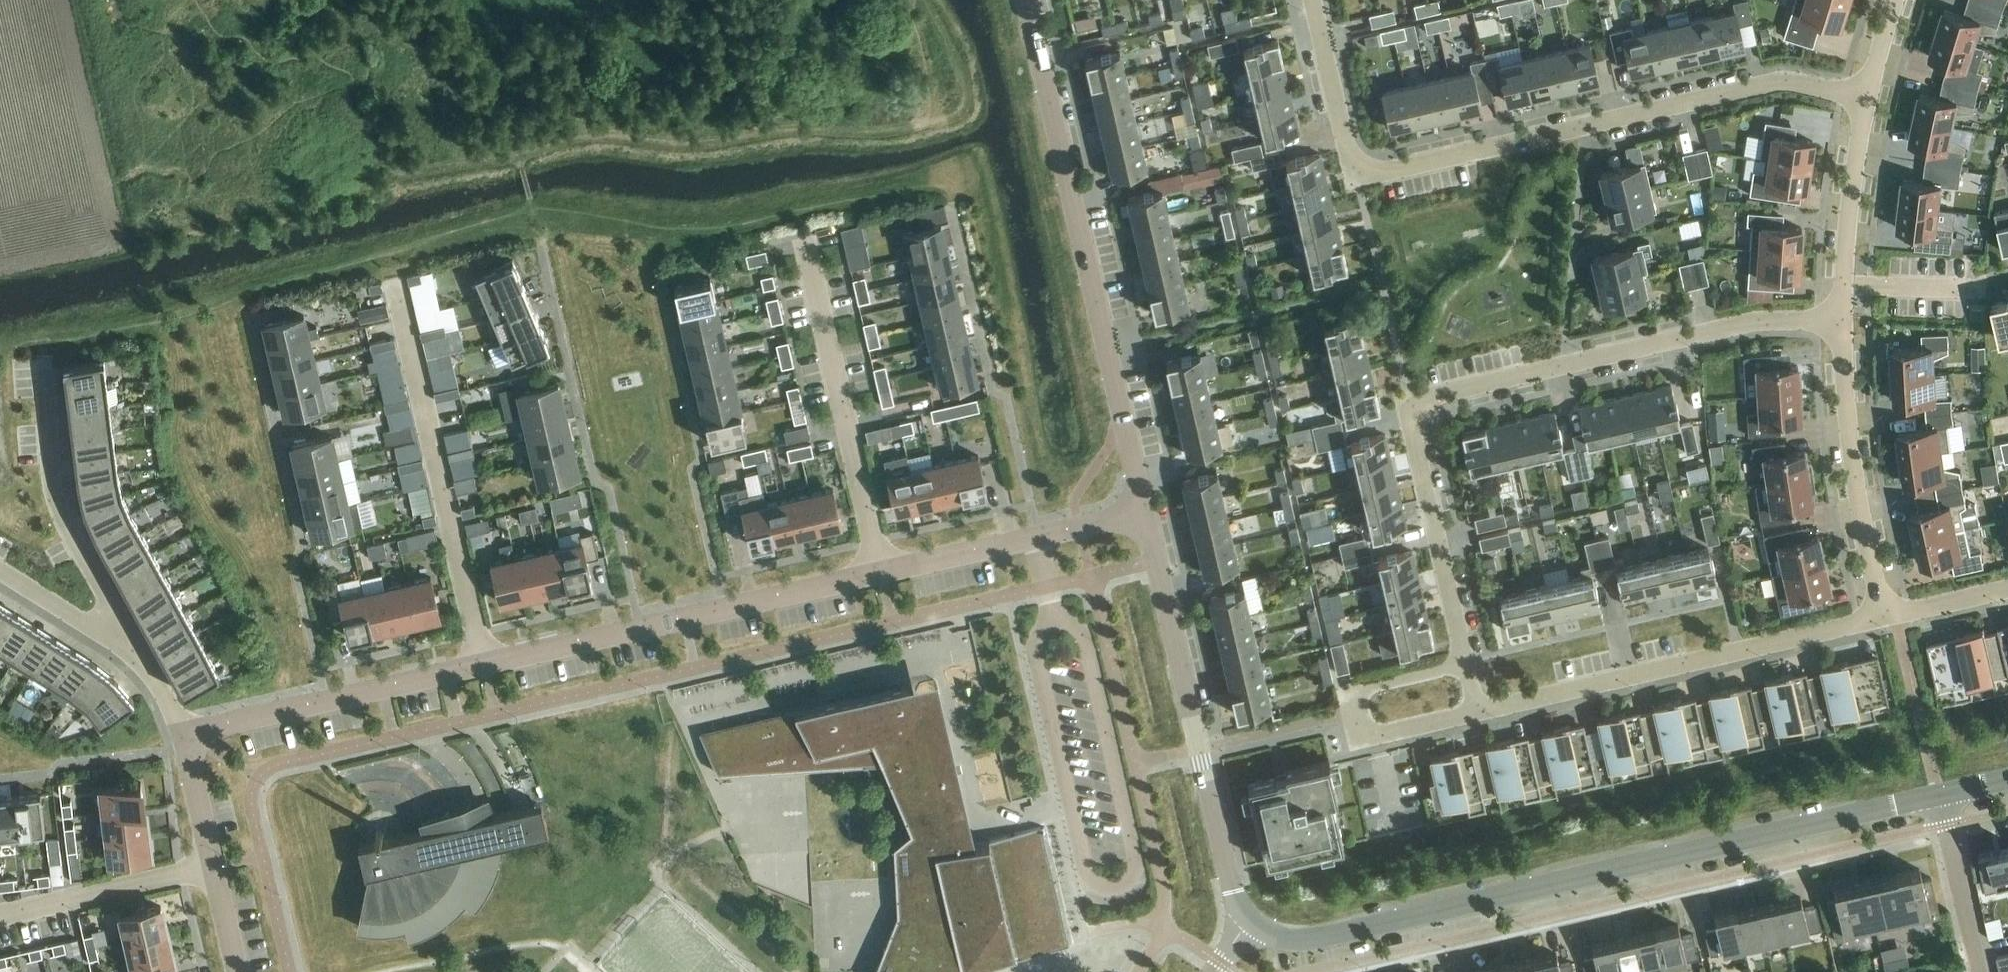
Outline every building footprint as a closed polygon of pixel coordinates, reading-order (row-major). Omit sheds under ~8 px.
[(1517,0),(1508,2),(1511,14),(1520,12),(1517,0)] [(1747,0),(1740,0),(1732,2),(1734,11),(1738,26),(1752,23),(1747,0)] [(1831,0),(1794,0),(1782,37),(1807,45),(1815,21),(1838,28),(1845,4),(1831,0)] [(1977,1),(2003,10),(2007,0),(1978,0),(1977,1)] [(1434,1),(1425,3),(1428,14),(1437,12),(1434,1)] [(1938,18),(1933,32),(1974,44),(1977,32),(1996,33),(2003,10),(1977,1),(1972,18),(1945,9),(1941,20),(1938,18)] [(1511,14),(1508,2),(1499,4),(1502,16),(1511,14)] [(1428,14),(1425,3),(1416,5),(1419,17),(1428,14)] [(1172,11),(1174,20),(1186,17),(1184,8),(1172,11)] [(1389,11),(1381,13),(1383,25),(1392,23),(1389,11)] [(1734,11),(1711,17),(1720,52),(1743,47),(1738,26),(1734,11)] [(1148,16),(1150,25),(1163,22),(1161,13),(1148,16)] [(1383,25),(1381,13),(1372,15),(1374,27),(1383,25)] [(1609,16),(1600,18),(1602,29),(1612,27),(1609,16)] [(1224,23),(1226,32),(1251,26),(1249,17),(1224,23)] [(1444,17),(1436,19),(1438,31),(1447,29),(1444,17)] [(1711,17),(1690,22),(1698,57),(1720,52),(1711,17)] [(1075,22),(1077,31),(1087,28),(1085,19),(1075,22)] [(1438,31),(1436,19),(1427,21),(1430,33),(1438,31)] [(1101,27),(1103,36),(1129,30),(1126,21),(1101,27)] [(1690,22),(1667,27),(1676,62),(1698,57),(1690,22)] [(1400,27),(1391,29),(1394,41),(1403,39),(1400,27)] [(1631,27),(1608,32),(1616,64),(1627,61),(1630,72),(1629,72),(1629,73),(1653,68),(1645,32),(1633,35),(1631,27)] [(1667,27),(1645,32),(1653,68),(1676,62),(1667,27)] [(1189,31),(1192,40),(1204,37),(1202,28),(1189,31)] [(1394,41),(1391,29),(1382,31),(1385,43),(1394,41)] [(1767,29),(1759,31),(1761,42),(1770,40),(1767,29)] [(1978,71),(1985,48),(1974,44),(1933,32),(1929,46),(1933,47),(1930,57),(1957,66),(1952,82),(1978,89),(1984,72),(1978,71)] [(1378,46),(1375,34),(1364,37),(1366,49),(1378,46)] [(1207,45),(1210,57),(1239,51),(1236,38),(1207,45)] [(1243,49),(1248,72),(1283,64),(1278,41),(1243,49)] [(1589,45),(1566,50),(1574,86),(1598,81),(1589,45)] [(1609,58),(1606,47),(1595,49),(1598,61),(1609,58)] [(1169,51),(1172,64),(1181,62),(1178,49),(1169,51)] [(1566,50),(1544,56),(1552,91),(1574,86),(1566,50)] [(1085,60),(1091,86),(1126,78),(1120,52),(1085,60)] [(1544,56),(1522,61),(1530,96),(1552,91),(1544,56)] [(1498,57),(1483,60),(1492,95),(1505,92),(1499,66),(1500,66),(1498,57)] [(1472,72),(1478,98),(1492,95),(1483,60),(1469,63),(1471,72),(1472,72)] [(1522,61),(1500,66),(1499,66),(1505,92),(1507,100),(1505,101),(1505,102),(1530,96),(1522,61)] [(1181,62),(1172,64),(1175,77),(1184,75),(1181,62)] [(1248,72),(1254,95),(1288,88),(1283,64),(1248,72)] [(1471,72),(1449,77),(1458,113),(1481,108),(1478,98),(1472,72),(1471,72)] [(1449,77),(1427,83),(1435,118),(1458,113),(1449,77)] [(1091,86),(1096,109),(1131,101),(1126,78),(1091,86)] [(1192,84),(1195,97),(1204,95),(1201,82),(1192,84)] [(1914,103),(1911,117),(1952,126),(1955,114),(1973,113),(1978,89),(1952,82),(1948,99),(1920,93),(1918,104),(1914,103)] [(1427,83),(1405,88),(1413,123),(1435,118),(1427,83)] [(1254,95),(1259,119),(1294,111),(1288,88),(1254,95)] [(1413,123),(1405,88),(1382,93),(1383,97),(1379,97),(1382,108),(1385,107),(1390,127),(1388,128),(1389,129),(1413,123)] [(1180,99),(1183,112),(1192,110),(1189,97),(1180,99)] [(1096,109),(1102,132),(1136,123),(1131,101),(1096,109)] [(1192,110),(1183,112),(1186,125),(1195,122),(1192,110)] [(1294,111),(1259,119),(1264,142),(1299,134),(1294,111)] [(1175,127),(1186,125),(1183,112),(1172,114),(1175,127)] [(1200,119),(1203,132),(1212,130),(1209,117),(1200,119)] [(1938,148),(1934,165),(1961,170),(1966,146),(1950,138),(1952,126),(1911,117),(1908,131),(1912,132),(1910,142),(1938,148)] [(1770,147),(1769,159),(1768,160),(1808,166),(1812,141),(1788,138),(1790,125),(1764,121),(1761,146),(1770,147)] [(1102,132),(1107,154),(1141,146),(1136,123),(1102,132)] [(1188,135),(1191,148),(1200,146),(1197,133),(1188,135)] [(1705,139),(1708,151),(1718,149),(1716,137),(1705,139)] [(1234,162),(1249,158),(1263,155),(1263,154),(1260,142),(1231,149),(1234,162)] [(1141,146),(1107,154),(1112,177),(1147,169),(1141,146)] [(1625,151),(1628,162),(1639,159),(1636,148),(1625,151)] [(1706,148),(1694,151),(1699,176),(1712,173),(1706,148)] [(1263,155),(1249,158),(1252,170),(1281,163),(1278,151),(1263,154),(1263,155)] [(1699,176),(1694,151),(1681,154),(1687,179),(1699,176)] [(1325,177),(1320,154),(1285,162),(1286,163),(1269,167),(1274,188),(1291,184),(1325,177)] [(1768,160),(1769,159),(1764,158),(1762,172),(1752,171),(1749,195),(1779,200),(1781,187),(1805,191),(1808,166),(1768,160)] [(1600,174),(1606,198),(1650,188),(1644,164),(1600,174)] [(1224,181),(1220,165),(1180,175),(1184,191),(1224,181)] [(1898,190),(1897,204),(1938,209),(1941,185),(1959,187),(1961,170),(1934,165),(1932,183),(1903,179),(1902,190),(1898,190)] [(1291,184),(1296,208),(1331,200),(1325,177),(1291,184)] [(1713,185),(1711,198),(1724,200),(1726,187),(1713,185)] [(1214,189),(1217,202),(1226,200),(1223,187),(1214,189)] [(1650,188),(1606,198),(1611,222),(1656,212),(1650,188)] [(1127,199),(1133,225),(1168,217),(1162,191),(1127,199)] [(1296,208),(1301,232),(1336,224),(1331,200),(1296,208)] [(1938,209),(1897,204),(1895,218),(1899,218),(1897,229),(1926,232),(1924,250),(1951,252),(1954,228),(1937,221),(1938,209)] [(1234,209),(1237,222),(1246,220),(1243,207),(1234,209)] [(1995,213),(2004,252),(2007,251),(2007,209),(1995,213)] [(1220,213),(1223,225),(1232,223),(1229,211),(1220,213)] [(1751,225),(1749,250),(1799,253),(1801,228),(1777,227),(1777,214),(1747,212),(1746,225),(1751,225)] [(1133,225),(1139,248),(1173,239),(1168,217),(1133,225)] [(1246,220),(1237,222),(1240,235),(1249,233),(1246,220)] [(1232,223),(1223,225),(1226,238),(1234,236),(1232,223)] [(1301,232),(1307,256),(1342,248),(1336,224),(1301,232)] [(905,233),(911,256),(946,248),(941,225),(905,233)] [(1214,241),(1212,230),(1202,233),(1205,243),(1214,241)] [(1139,248),(1144,270),(1178,262),(1173,239),(1139,248)] [(1638,248),(1641,248),(1643,257),(1652,255),(1649,242),(1637,245),(1638,248)] [(1696,260),(1690,262),(1696,287),(1708,284),(1702,259),(1704,258),(1704,244),(1687,248),(1689,258),(1695,257),(1696,260)] [(752,263),(771,258),(768,246),(749,251),(752,263)] [(911,256),(916,278),(951,270),(946,248),(911,256)] [(1342,248),(1307,256),(1312,278),(1347,270),(1342,248)] [(1596,274),(1598,283),(1642,273),(1642,274),(1647,273),(1643,257),(1641,248),(1638,248),(1592,259),(1593,262),(1590,263),(1593,275),(1596,274)] [(870,265),(866,249),(847,253),(851,270),(870,265)] [(1799,253),(1749,250),(1747,287),(1758,288),(1757,300),(1771,301),(1772,289),(1773,276),(1797,278),(1799,253)] [(1245,257),(1248,270),(1257,267),(1254,255),(1245,257)] [(1231,260),(1234,273),(1242,271),(1240,258),(1231,260)] [(475,276),(484,298),(522,282),(512,261),(475,276)] [(1144,270),(1149,293),(1184,285),(1178,262),(1144,270)] [(1696,287),(1690,262),(1678,265),(1684,290),(1696,287)] [(1257,267),(1248,270),(1251,282),(1260,280),(1257,267)] [(916,278),(921,300),(956,292),(951,270),(916,278)] [(1242,271),(1234,273),(1236,286),(1245,284),(1242,271)] [(407,276),(409,285),(421,282),(419,273),(407,276)] [(1642,273),(1598,283),(1600,292),(1597,293),(1599,305),(1603,304),(1604,307),(1648,297),(1642,274),(1642,273)] [(675,286),(680,309),(716,301),(710,278),(675,286)] [(762,281),(764,290),(776,287),(773,278),(762,281)] [(854,283),(856,292),(868,289),(866,280),(854,283)] [(368,284),(369,286),(370,293),(383,290),(381,281),(368,284)] [(484,298),(493,319),(531,303),(522,282),(484,298)] [(1184,285),(1149,293),(1154,315),(1189,307),(1184,285)] [(1284,295),(1282,285),(1271,288),(1273,298),(1284,295)] [(2003,290),(2005,301),(1992,304),(2000,341),(2007,339),(2007,288),(2003,290)] [(868,289),(856,292),(858,301),(870,298),(868,289)] [(921,300),(926,323),(961,314),(956,292),(921,300)] [(414,302),(417,314),(440,309),(437,296),(414,302)] [(767,303),(769,312),(781,309),(779,300),(767,303)] [(680,309),(685,331),(721,323),(716,301),(680,309)] [(493,319),(502,340),(540,324),(531,303),(493,319)] [(383,305),(368,308),(370,320),(386,316),(383,305)] [(781,309),(769,312),(771,321),(783,318),(781,309)] [(926,323),(931,345),(967,337),(961,314),(926,323)] [(264,325),(270,348),(309,339),(304,315),(264,325)] [(1323,326),(1328,349),(1363,341),(1358,318),(1323,326)] [(685,331),(690,354),(726,345),(721,323),(685,331)] [(540,324),(502,340),(512,362),(549,346),(540,324)] [(864,328),(866,336),(878,334),(876,325),(864,328)] [(444,326),(432,329),(434,338),(446,335),(444,326)] [(434,338),(432,329),(420,332),(422,340),(434,338)] [(1889,358),(1890,376),(1934,374),(1934,359),(1949,352),(1948,333),(1921,334),(1922,348),(1893,350),(1893,357),(1889,358)] [(878,334),(866,336),(868,345),(880,342),(878,334)] [(394,337),(382,340),(384,349),(396,346),(394,337)] [(931,345),(936,367),(972,359),(967,337),(931,345)] [(270,348),(275,370),(314,361),(309,339),(270,348)] [(384,349),(382,340),(369,343),(372,352),(384,349)] [(1328,349),(1334,373),(1369,365),(1363,341),(1328,349)] [(690,354),(696,376),(731,368),(726,345),(690,354)] [(777,348),(779,357),(791,354),(789,345),(777,348)] [(1267,350),(1270,363),(1279,360),(1276,348),(1267,350)] [(1252,353),(1255,366),(1264,364),(1261,351),(1252,353)] [(791,354),(779,357),(781,365),(793,363),(791,354)] [(1165,363),(1171,388),(1206,379),(1200,355),(1165,363)] [(1756,380),(1757,397),(1799,394),(1797,367),(1773,368),(1772,355),(1752,356),(1743,359),(1744,381),(1756,380)] [(439,356),(427,358),(430,371),(442,368),(439,356)] [(972,359),(936,367),(942,390),(977,382),(972,359)] [(1972,360),(1973,369),(1985,369),(1984,359),(1972,360)] [(64,365),(67,389),(107,384),(104,360),(64,365)] [(1279,360),(1270,363),(1273,375),(1282,373),(1279,360)] [(275,370),(280,392),(319,383),(314,361),(275,370)] [(1264,364),(1255,366),(1258,379),(1267,377),(1264,364)] [(1334,373),(1339,396),(1374,389),(1369,365),(1334,373)] [(696,376),(701,398),(736,390),(731,368),(696,376)] [(874,372),(876,381),(888,378),(886,369),(874,372)] [(1925,400),(1926,414),(1952,412),(1952,399),(1936,400),(1934,374),(1890,376),(1891,394),(1895,394),(1895,402),(1925,400)] [(888,378),(876,381),(878,390),(890,387),(888,378)] [(1171,388),(1176,410),(1211,402),(1206,379),(1171,388)] [(319,383),(280,392),(285,415),(325,406),(319,383)] [(67,389),(70,412),(110,407),(107,384),(67,389)] [(518,393),(524,416),(563,407),(558,384),(518,393)] [(458,386),(446,389),(448,398),(460,395),(458,386)] [(1670,386),(1648,391),(1656,426),(1678,421),(1670,386)] [(448,398),(446,389),(434,392),(436,401),(448,398)] [(787,392),(789,401),(801,398),(799,389),(787,392)] [(1339,396),(1324,400),(1326,411),(1331,413),(1333,413),(1335,421),(1311,426),(1314,439),(1343,432),(1341,420),(1379,411),(1374,389),(1339,396)] [(701,398),(706,420),(741,412),(736,390),(701,398)] [(1648,391),(1624,397),(1632,431),(1656,426),(1648,391)] [(1799,394),(1757,397),(1758,413),(1746,414),(1748,437),(1778,435),(1777,423),(1801,421),(1799,394)] [(1278,397),(1281,410),(1290,408),(1287,395),(1278,397)] [(1624,397),(1600,402),(1608,437),(1632,431),(1624,397)] [(408,398),(396,401),(398,410),(410,407),(408,398)] [(801,398),(789,401),(791,410),(803,407),(801,398)] [(1263,401),(1266,413),(1275,411),(1272,399),(1263,401)] [(398,410),(396,401),(383,403),(385,412),(398,410)] [(1176,410),(1182,433),(1216,425),(1211,402),(1176,410)] [(1587,446),(1575,449),(1581,478),(1594,475),(1588,451),(1597,449),(1595,440),(1608,437),(1600,402),(1578,407),(1587,446)] [(951,405),(943,407),(945,419),(954,417),(951,405)] [(70,412),(73,434),(113,430),(110,407),(70,412)] [(524,416),(529,438),(568,429),(563,407),(524,416)] [(945,419),(943,407),(934,409),(936,421),(945,419)] [(1275,411),(1266,413),(1269,426),(1278,424),(1275,411)] [(741,412),(706,420),(711,443),(747,435),(741,412)] [(1898,458),(1942,452),(1952,451),(1948,425),(1954,425),(1952,412),(1926,414),(1928,428),(1898,432),(1899,440),(1896,440),(1898,458)] [(1554,413),(1531,418),(1539,453),(1562,447),(1554,413)] [(1531,418),(1508,423),(1516,458),(1539,453),(1531,418)] [(908,421),(900,423),(902,435),(911,433),(908,421)] [(1679,425),(1686,454),(1698,451),(1691,422),(1679,425)] [(902,435),(900,423),(891,425),(893,437),(902,435)] [(1508,423),(1484,429),(1492,464),(1516,458),(1508,423)] [(411,425),(383,431),(387,445),(414,439),(411,425)] [(1233,445),(1229,425),(1217,428),(1216,425),(1182,433),(1187,455),(1221,447),(1233,445)] [(810,437),(808,426),(784,431),(787,443),(810,437)] [(1710,428),(1712,442),(1726,441),(1724,426),(1710,428)] [(529,438),(534,460),(574,451),(568,429),(529,438)] [(1492,464),(1484,429),(1461,434),(1469,469),(1492,464)] [(73,434),(75,457),(116,452),(113,430),(73,434)] [(1352,452),(1355,465),(1390,458),(1385,435),(1346,444),(1343,432),(1314,439),(1317,451),(1341,445),(1343,455),(1352,452)] [(292,445),(298,469),(337,459),(332,436),(292,445)] [(808,444),(799,446),(802,458),(810,456),(808,444)] [(1757,487),(1766,485),(1812,479),(1810,464),(1806,465),(1804,452),(1780,456),(1778,444),(1751,448),(1757,487)] [(802,458),(799,446),(790,448),(793,460),(802,458)] [(472,447),(460,450),(462,459),(474,456),(472,447)] [(762,449),(753,451),(756,463),(765,461),(762,449)] [(1581,478),(1575,449),(1562,451),(1569,481),(1581,478)] [(462,459),(460,450),(448,452),(450,461),(462,459)] [(574,451),(534,460),(539,484),(579,474),(574,451)] [(756,463),(753,451),(744,453),(747,465),(756,463)] [(75,457),(78,480),(118,475),(116,452),(75,457)] [(1935,480),(1937,493),(1963,489),(1960,471),(1944,467),(1942,452),(1898,458),(1901,476),(1904,476),(1905,484),(1935,480)] [(978,456),(955,461),(963,497),(987,491),(978,456)] [(422,458),(410,461),(412,470),(424,467),(422,458)] [(1355,465),(1361,489),(1396,481),(1390,458),(1355,465)] [(298,469),(303,491),(342,482),(337,459),(298,469)] [(412,470),(410,461),(397,464),(400,473),(412,470)] [(955,461),(933,466),(941,502),(963,497),(955,461)] [(1705,465),(1697,467),(1700,480),(1708,478),(1705,465)] [(933,466),(911,471),(919,507),(941,502),(933,466)] [(1274,471),(1277,484),(1286,482),(1283,469),(1274,471)] [(919,507),(911,471),(888,477),(896,512),(919,507)] [(1182,482),(1188,507),(1223,498),(1217,474),(1182,482)] [(78,480),(84,507),(123,495),(118,475),(78,480)] [(1291,480),(1294,493),(1303,491),(1300,478),(1291,480)] [(1812,479),(1766,485),(1769,502),(1757,504),(1760,526),(1790,522),(1788,510),(1812,506),(1810,494),(1814,493),(1812,479)] [(1361,489),(1366,513),(1401,505),(1396,481),(1361,489)] [(1656,484),(1658,493),(1671,490),(1668,481),(1656,484)] [(303,491),(308,513),(347,504),(342,482),(303,491)] [(774,540),(766,505),(763,492),(749,495),(747,486),(721,492),(726,516),(743,512),(751,546),(774,540)] [(1620,489),(1622,498),(1635,495),(1633,486),(1620,489)] [(833,489),(810,495),(818,530),(841,525),(833,489)] [(1909,522),(1913,540),(1956,530),(1953,515),(1967,506),(1963,489),(1937,493),(1940,507),(1911,513),(1913,521),(1909,522)] [(1671,490),(1658,493),(1660,502),(1673,499),(1671,490)] [(1280,495),(1283,508),(1292,505),(1289,493),(1280,495)] [(84,507),(96,533),(131,514),(123,495),(84,507)] [(810,495),(788,500),(796,535),(818,530),(810,495)] [(567,510),(564,496),(551,499),(554,513),(567,510)] [(1188,507),(1193,529),(1228,521),(1223,498),(1188,507)] [(788,500),(766,505),(774,540),(796,535),(788,500)] [(1624,504),(1626,513),(1639,510),(1637,501),(1624,504)] [(357,502),(308,513),(313,536),(363,525),(357,502)] [(460,508),(462,517),(475,514),(473,505),(460,508)] [(1292,505),(1283,508),(1286,520),(1295,518),(1292,505)] [(1401,505),(1366,513),(1372,536),(1406,528),(1401,505)] [(1538,507),(1541,516),(1553,513),(1551,505),(1538,507)] [(535,506),(527,508),(530,521),(538,519),(535,506)] [(530,521),(527,508),(518,510),(521,523),(530,521)] [(1506,524),(1504,515),(1503,512),(1474,519),(1476,531),(1506,524)] [(1516,512),(1504,515),(1506,524),(1518,521),(1516,512)] [(1300,515),(1303,528),(1311,526),(1308,513),(1300,515)] [(1700,516),(1707,545),(1719,542),(1712,513),(1700,516)] [(96,533),(107,553),(142,534),(131,514),(96,533)] [(422,517),(424,526),(437,523),(435,514),(422,517)] [(496,516),(499,529),(508,527),(505,514),(496,516)] [(1542,523),(1544,532),(1557,529),(1555,520),(1542,523)] [(1193,529),(1199,552),(1233,544),(1228,521),(1193,529)] [(1331,523),(1306,529),(1309,543),(1335,537),(1331,523)] [(1520,528),(1507,531),(1509,540),(1522,537),(1520,528)] [(1956,530),(1913,540),(1917,557),(1921,557),(1922,564),(1951,558),(1955,573),(1984,566),(1980,551),(1971,553),(1965,528),(1956,530)] [(1288,531),(1291,544),(1300,542),(1297,529),(1288,531)] [(397,538),(400,551),(437,543),(435,530),(397,538)] [(1779,556),(1783,573),(1823,563),(1817,537),(1794,542),(1792,530),(1762,537),(1767,559),(1779,556)] [(1509,540),(1507,531),(1478,538),(1481,551),(1510,544),(1509,540)] [(582,542),(559,548),(568,587),(592,582),(587,560),(598,557),(593,533),(580,535),(582,542)] [(107,553),(118,573),(153,554),(142,534),(107,553)] [(1338,543),(1341,555),(1370,548),(1367,536),(1338,543)] [(1608,537),(1596,540),(1602,569),(1614,566),(1623,605),(1646,600),(1638,565),(1625,568),(1623,559),(1614,561),(1608,537)] [(1582,578),(1569,581),(1577,616),(1599,611),(1590,572),(1602,569),(1596,540),(1583,543),(1589,567),(1580,569),(1582,578)] [(384,542),(375,544),(378,556),(387,555),(384,542)] [(378,556),(375,544),(367,546),(370,558),(378,556)] [(1233,544),(1199,552),(1204,575),(1238,566),(1233,544)] [(559,548),(537,553),(546,592),(568,587),(559,548)] [(1379,569),(1382,582),(1417,574),(1412,551),(1373,560),(1370,548),(1341,555),(1344,567),(1368,562),(1370,571),(1379,569)] [(1708,549),(1685,554),(1693,589),(1716,584),(1708,549)] [(537,553),(515,558),(524,597),(546,592),(537,553)] [(118,573),(129,593),(164,574),(153,554),(118,573)] [(1685,554),(1662,560),(1669,594),(1693,589),(1685,554)] [(524,597),(515,558),(492,563),(501,603),(524,597)] [(1496,570),(1494,559),(1482,562),(1485,573),(1496,570)] [(1662,560),(1638,565),(1646,600),(1669,594),(1662,560)] [(1823,563),(1783,573),(1771,575),(1780,615),(1809,609),(1806,595),(1829,590),(1823,563)] [(355,578),(357,585),(385,580),(383,573),(355,578)] [(129,593),(140,613),(175,594),(164,574),(129,593)] [(1382,582),(1388,606),(1422,598),(1417,574),(1382,582)] [(431,577),(408,583),(417,622),(440,617),(431,577)] [(1569,581),(1545,587),(1553,621),(1577,616),(1569,581)] [(408,583),(385,588),(395,627),(417,622),(408,583)] [(1301,588),(1304,600),(1313,598),(1310,586),(1301,588)] [(1545,587),(1521,592),(1529,627),(1553,621),(1545,587)] [(385,588),(363,593),(372,632),(395,627),(385,588)] [(372,632),(363,593),(341,598),(340,591),(327,594),(332,619),(344,616),(349,638),(372,632)] [(1209,599),(1215,625),(1250,616),(1244,591),(1209,599)] [(1529,627),(1521,592),(1499,597),(1507,632),(1529,627)] [(140,613),(151,633),(186,614),(175,594),(140,613)] [(1318,597),(1321,610),(1330,608),(1327,595),(1318,597)] [(1388,606),(1393,630),(1428,621),(1422,598),(1388,606)] [(16,612),(0,602),(0,638),(16,612)] [(1307,611),(1310,624),(1319,622),(1316,609),(1307,611)] [(14,659),(35,624),(16,612),(0,638),(0,650),(14,659)] [(151,633),(162,653),(197,633),(186,614),(151,633)] [(1215,625),(1221,647),(1255,639),(1250,616),(1215,625)] [(1746,626),(1751,620),(1745,616),(1741,622),(1746,626)] [(1428,621),(1393,630),(1376,633),(1381,656),(1433,644),(1428,621)] [(1319,622),(1310,624),(1313,637),(1322,635),(1319,622)] [(14,659),(33,671),(54,636),(35,624),(14,659)] [(1995,678),(1985,635),(1984,629),(1982,629),(1983,631),(1956,637),(1957,642),(1928,648),(1938,692),(1954,688),(1956,700),(1973,696),(1971,684),(1995,678)] [(1327,632),(1330,645),(1339,643),(1336,630),(1327,632)] [(1985,635),(1995,678),(2007,675),(2007,630),(1985,635)] [(162,653),(173,673),(208,653),(197,633),(162,653)] [(33,671),(52,683),(74,648),(54,636),(33,671)] [(1221,647),(1226,670),(1260,662),(1255,639),(1221,647)] [(1339,643),(1330,645),(1336,674),(1349,671),(1342,642),(1339,643)] [(52,683),(72,695),(93,661),(74,648),(52,683)] [(208,653),(173,673),(185,694),(220,674),(208,653)] [(1318,659),(1321,672),(1330,670),(1327,657),(1318,659)] [(1872,707),(1888,703),(1877,660),(1848,667),(1847,662),(1821,668),(1820,666),(1819,667),(1830,716),(1855,711),(1858,722),(1875,718),(1872,707)] [(72,695),(88,707),(115,677),(93,661),(72,695)] [(1226,670),(1231,693),(1266,684),(1260,662),(1226,670)] [(1330,670),(1321,672),(1324,684),(1333,682),(1330,670)] [(1775,729),(1776,729),(1799,724),(1802,735),(1819,731),(1806,676),(1793,680),(1792,675),(1765,681),(1765,679),(1763,680),(1775,729)] [(115,677),(88,707),(102,724),(135,699),(115,677)] [(1266,684),(1231,693),(1236,715),(1271,707),(1266,684)] [(897,915),(888,937),(908,949),(914,940),(947,961),(952,954),(954,955),(959,954),(962,970),(1065,946),(1068,945),(1041,827),(1017,833),(973,843),(948,736),(903,688),(700,735),(701,735),(718,773),(882,765),(911,831),(894,847),(897,915)] [(1708,692),(1709,699),(1719,742),(1744,736),(1747,748),(1764,744),(1751,689),(1737,692),(1736,688),(1710,694),(1709,692),(1708,692)] [(1719,742),(1709,699),(1695,702),(1682,705),(1681,701),(1654,707),(1653,705),(1652,705),(1654,712),(1664,755),(1665,755),(1688,749),(1691,761),(1708,757),(1705,745),(1719,742)] [(1664,755),(1654,712),(1626,718),(1625,713),(1598,720),(1598,718),(1597,718),(1608,768),(1632,762),(1635,774),(1652,770),(1650,758),(1664,755)] [(1541,731),(1542,737),(1552,781),(1577,775),(1579,787),(1597,783),(1584,728),(1570,731),(1569,726),(1542,732),(1542,731),(1541,731)] [(1485,744),(1487,750),(1497,794),(1521,788),(1524,800),(1541,796),(1538,784),(1552,781),(1542,737),(1515,744),(1514,739),(1487,745),(1486,744),(1485,744)] [(1497,794),(1487,750),(1459,757),(1458,752),(1430,759),(1435,781),(1430,782),(1435,801),(1440,800),(1441,806),(1466,801),(1468,813),(1485,809),(1483,797),(1497,794)] [(1285,776),(1247,785),(1265,862),(1343,844),(1333,801),(1337,800),(1328,762),(1285,772),(1285,776)] [(103,788),(106,812),(145,808),(142,783),(103,788)] [(41,794),(16,797),(21,836),(46,833),(41,794)] [(370,873),(359,927),(375,929),(390,928),(406,925),(409,937),(425,931),(440,923),(453,913),(465,901),(474,909),(485,894),(493,878),(498,861),(501,843),(549,832),(542,803),(495,813),(489,796),(419,819),(423,830),(358,845),(365,874),(370,873)] [(0,799),(0,838),(21,836),(16,797),(0,799)] [(73,816),(72,804),(62,805),(63,817),(73,816)] [(106,812),(109,836),(147,832),(145,808),(106,812)] [(76,839),(75,828),(65,829),(66,841),(76,839)] [(147,832),(109,836),(112,861),(150,856),(147,832)] [(76,839),(66,841),(68,857),(78,855),(76,839)] [(1990,853),(1991,857),(1978,860),(1986,892),(2000,889),(1999,885),(2007,883),(2007,849),(1990,853)] [(1833,890),(1835,900),(1826,902),(1835,942),(1847,939),(1845,933),(1926,915),(1928,920),(1940,918),(1930,878),(1921,880),(1919,869),(1895,875),(1895,876),(1833,890)] [(51,884),(50,874),(38,876),(39,886),(51,884)] [(15,889),(14,879),(2,880),(3,890),(15,889)] [(1800,898),(1778,903),(1786,938),(1821,930),(1815,906),(1803,909),(1800,898)] [(1778,903),(1757,908),(1765,943),(1786,938),(1778,903)] [(123,915),(128,939),(166,930),(161,906),(123,915)] [(1757,908),(1737,912),(1736,913),(1744,948),(1765,943),(1757,908)] [(1736,913),(1737,912),(1713,917),(1716,929),(1704,932),(1710,956),(1744,948),(1736,913)] [(1989,916),(1992,933),(2002,931),(1999,915),(1989,916)] [(1654,931),(1655,931),(1656,931),(1664,967),(1698,959),(1693,934),(1680,937),(1678,925),(1654,931)] [(128,939),(134,963),(172,954),(166,930),(128,939)] [(1656,931),(1655,931),(1635,936),(1643,971),(1664,967),(1656,931)] [(96,947),(94,936),(84,938),(87,949),(96,947)] [(1613,941),(1621,971),(1640,971),(1643,971),(1635,936),(1613,941)] [(888,937),(874,971),(961,971),(962,970),(959,954),(954,955),(952,954),(947,961),(914,940),(908,949),(888,937)] [(1613,941),(1591,946),(1594,957),(1582,960),(1584,971),(1621,971),(1613,941)] [(67,952),(64,942),(53,945),(56,955),(67,952)] [(43,957),(41,947),(30,950),(32,960),(43,957)] [(99,958),(96,947),(87,949),(89,960),(99,958)] [(136,971),(176,971),(172,954),(134,963),(136,971)] [(1534,959),(1537,971),(1573,971),(1571,962),(1559,965),(1556,954),(1534,959)] [(1997,957),(2000,971),(2007,971),(2007,954),(1997,957)] [(6,956),(0,957),(0,967),(8,965),(6,956)] [(1884,971),(1889,971),(1908,968),(1906,957),(1881,962),(1884,971)] [(1513,964),(1515,971),(1537,971),(1534,959),(1513,964)] [(1493,969),(1492,969),(1492,971),(1515,971),(1513,964),(1493,969)]
